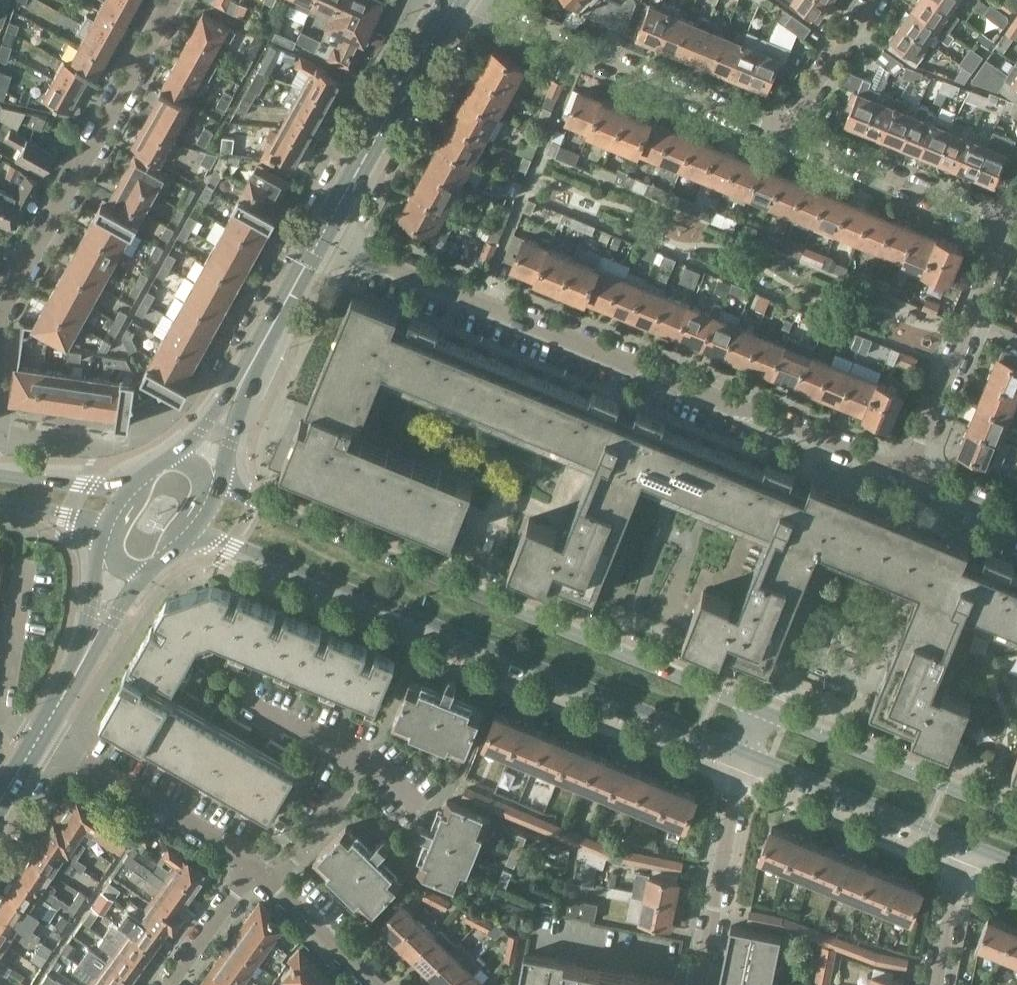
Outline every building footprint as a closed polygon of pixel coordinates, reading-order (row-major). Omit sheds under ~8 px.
[(135,5),(126,0),(102,0),(97,8),(125,23),(135,5)] [(212,0),(230,9),(234,0),(233,0),(212,0)] [(305,0),(302,7),(297,16),(307,20),(312,9),(314,5),(316,0),(304,0),(305,0)] [(314,5),(312,9),(331,18),(333,14),(340,0),(316,0),(314,5)] [(362,0),(340,0),(333,14),(331,18),(320,40),(316,50),(335,61),(362,0)] [(335,61),(352,70),(371,28),(384,0),(362,0),(335,61)] [(582,10),(585,14),(625,30),(633,10),(618,3),(611,0),(571,0),(582,10)] [(618,3),(633,10),(636,3),(633,0),(622,0),(618,3)] [(771,0),(764,0),(762,4),(770,10),(775,3),(771,0)] [(830,1),(828,0),(794,0),(818,17),(830,1)] [(952,10),(938,0),(919,0),(914,7),(944,28),(950,19),(947,17),(952,10)] [(952,10),(957,3),(960,5),(963,0),(938,0),(952,10)] [(976,6),(986,13),(992,5),(985,0),(980,0),(976,6)] [(650,4),(638,35),(641,36),(640,38),(657,45),(673,5),(664,1),(661,8),(650,4)] [(239,3),(234,13),(244,17),(249,7),(239,3)] [(657,45),(675,53),(689,20),(677,15),(680,7),(673,5),(657,45)] [(992,5),(986,13),(1000,23),(1006,14),(992,5)] [(903,22),(931,41),(935,44),(940,37),(949,43),(954,35),(944,28),(914,7),(903,22)] [(115,41),(125,23),(97,8),(92,19),(86,15),(81,23),(115,41)] [(222,21),(205,11),(193,32),(219,47),(226,35),(232,38),(237,29),(225,23),(226,22),(223,20),(222,21)] [(811,27),(792,13),(784,24),(804,38),(811,27)] [(697,23),(689,20),(675,53),(693,60),(710,19),(701,15),(697,23)] [(693,60),(711,68),(725,35),(714,30),(717,22),(710,19),(693,60)] [(9,22),(6,30),(16,33),(19,25),(9,22)] [(903,22),(892,39),(894,40),(889,46),(914,64),(917,65),(927,51),(925,49),(931,41),(903,22)] [(82,35),(76,46),(104,61),(115,41),(81,23),(76,32),(82,35)] [(295,45),(298,39),(277,30),(274,36),(295,45)] [(316,50),(320,40),(302,31),(297,41),(316,50)] [(711,68),(731,76),(747,35),(737,31),(734,38),(725,35),(711,68)] [(731,76),(749,83),(768,38),(749,31),(747,35),(731,76)] [(213,58),(219,47),(193,32),(182,52),(215,70),(219,62),(213,58)] [(768,89),(779,62),(781,58),(787,60),(792,48),(768,38),(749,83),(760,88),(760,86),(768,89)] [(0,48),(0,53),(9,56),(12,48),(1,44),(0,48)] [(104,61),(76,46),(65,66),(88,78),(91,79),(93,80),(104,61)] [(884,48),(876,60),(896,74),(904,62),(884,48)] [(511,91),(524,68),(493,50),(480,74),(511,91)] [(182,52),(171,71),(198,86),(204,75),(210,79),(215,70),(182,52)] [(9,56),(0,53),(0,62),(6,64),(9,56)] [(245,54),(241,62),(250,67),(255,59),(245,54)] [(328,71),(302,56),(296,67),(309,74),(302,86),(331,102),(342,82),(343,81),(327,73),(328,71)] [(1016,86),(1016,60),(1007,74),(1005,77),(1006,78),(1016,86)] [(1005,77),(1007,74),(989,61),(975,81),(999,89),(1006,78),(1005,77)] [(250,67),(241,62),(237,70),(246,75),(250,67)] [(61,63),(52,81),(81,96),(91,79),(88,78),(65,66),(61,63)] [(907,65),(907,67),(903,77),(912,80),(916,68),(907,65)] [(916,68),(912,80),(920,83),(925,72),(916,68)] [(271,76),(259,69),(249,88),(261,94),(271,76)] [(0,71),(0,98),(3,99),(11,74),(0,71)] [(199,86),(198,86),(171,71),(160,91),(162,92),(192,108),(193,106),(189,103),(199,86)] [(511,91),(480,74),(467,97),(498,115),(511,91)] [(852,126),(866,132),(882,91),(871,87),(874,81),(864,77),(858,91),(854,89),(846,107),(851,109),(846,121),(853,124),(852,126)] [(953,82),(944,79),(940,91),(949,94),(953,82)] [(555,80),(550,93),(558,97),(564,84),(555,80)] [(72,113),(81,96),(52,81),(43,97),(50,102),(50,103),(54,105),(55,104),(72,113)] [(953,82),(949,94),(957,97),(962,85),(953,82)] [(319,124),(331,102),(302,86),(295,99),(289,95),(284,104),(290,108),(319,124)] [(267,97),(261,94),(249,88),(241,103),(252,105),(262,106),(267,97)] [(983,108),(988,95),(969,89),(964,101),(983,108)] [(568,119),(591,129),(602,99),(580,90),(568,119)] [(224,91),(220,98),(230,104),(234,96),(224,91)] [(883,138),(899,98),(882,91),(866,132),(883,138)] [(991,91),(989,96),(986,105),(994,108),(999,94),(991,91)] [(152,110),(155,112),(181,126),(190,111),(192,108),(162,92),(152,110)] [(498,115),(467,97),(453,121),(485,138),(498,115)] [(230,104),(220,98),(216,106),(226,111),(230,104)] [(613,140),(627,108),(603,98),(602,99),(591,129),(590,130),(613,140)] [(883,138),(902,146),(915,113),(905,108),(907,102),(899,98),(883,138)] [(1013,100),(1009,112),(1016,118),(1016,101),(1013,100)] [(246,116),(252,105),(241,103),(237,111),(246,116)] [(902,146),(920,154),(937,113),(931,111),(929,106),(922,104),(918,106),(915,113),(902,146)] [(548,121),(553,109),(545,106),(539,118),(548,121)] [(290,108),(279,127),(308,143),(319,124),(290,108)] [(650,118),(627,108),(613,140),(637,150),(638,149),(650,118)] [(171,145),(181,126),(155,112),(152,110),(142,128),(171,145)] [(937,113),(920,154),(938,161),(955,121),(937,113)] [(672,128),(651,119),(651,118),(650,118),(638,149),(660,158),(672,128)] [(485,138),(453,121),(440,145),(472,162),(485,138)] [(938,161),(957,169),(974,128),(955,121),(938,161)] [(297,164),(308,143),(279,127),(272,141),(270,140),(261,157),(273,164),(278,154),(297,164)] [(161,163),(171,145),(142,128),(132,146),(161,163)] [(205,128),(201,136),(211,141),(215,134),(205,128)] [(672,128),(660,158),(682,167),(694,137),(672,128)] [(974,128),(957,169),(976,177),(992,136),(991,136),(974,128)] [(21,148),(14,160),(28,167),(29,165),(32,166),(32,165),(43,171),(53,153),(9,130),(5,139),(21,148)] [(993,131),(991,136),(992,136),(976,177),(987,182),(988,179),(995,183),(1007,154),(1009,155),(1015,140),(993,131)] [(534,133),(530,143),(538,146),(542,137),(534,133)] [(211,141),(201,136),(197,143),(206,148),(211,141)] [(224,137),(222,152),(230,153),(233,153),(235,138),(224,137)] [(716,146),(694,137),(682,167),(704,176),(716,146)] [(561,142),(553,139),(547,151),(556,155),(561,142)] [(427,168),(459,186),(472,162),(440,145),(427,168)] [(716,146),(704,176),(726,185),(738,155),(716,146)] [(219,152),(215,151),(207,149),(200,160),(211,166),(219,152)] [(124,176),(155,193),(168,170),(136,153),(124,176)] [(243,155),(241,154),(233,153),(230,153),(228,162),(241,164),(243,155)] [(760,165),(738,155),(726,185),(749,194),(760,165)] [(527,171),(532,159),(529,157),(528,159),(523,157),(519,167),(527,171)] [(600,173),(603,164),(588,158),(584,166),(600,173)] [(246,185),(278,202),(290,179),(259,162),(246,185)] [(618,170),(603,164),(600,173),(615,179),(619,171),(618,170)] [(760,165),(749,194),(770,203),(782,173),(760,165)] [(19,170),(11,166),(5,177),(13,181),(19,170)] [(619,171),(615,179),(624,183),(629,171),(619,167),(618,170),(619,171)] [(216,168),(210,179),(218,183),(223,172),(216,168)] [(446,209),(459,186),(427,168),(414,192),(446,209)] [(804,182),(782,173),(770,203),(792,212),(804,182)] [(38,181),(26,176),(16,195),(7,191),(0,206),(0,221),(11,226),(12,225),(15,227),(27,201),(38,181)] [(124,176),(113,195),(145,212),(155,193),(124,176)] [(637,176),(633,186),(646,192),(649,184),(650,181),(637,176)] [(517,195),(522,183),(514,180),(508,192),(517,195)] [(804,182),(792,212),(814,221),(826,192),(804,182)] [(658,188),(649,184),(646,192),(655,195),(658,188)] [(278,202),(246,185),(236,204),(272,224),(279,213),(274,210),(278,202)] [(190,201),(196,190),(189,186),(183,197),(190,201)] [(206,187),(200,198),(207,202),(213,191),(206,187)] [(401,215),(433,232),(446,209),(414,192),(401,215)] [(848,201),(826,192),(814,221),(836,230),(848,201)] [(104,199),(98,211),(134,231),(145,212),(113,195),(109,202),(104,199)] [(678,205),(692,211),(696,201),(682,195),(678,205)] [(532,213),(534,207),(537,201),(528,198),(523,210),(532,213)] [(711,219),(714,211),(717,206),(704,201),(699,214),(711,219)] [(848,201),(836,230),(858,239),(870,210),(848,201)] [(272,224),(236,204),(235,205),(237,205),(227,224),(262,243),(272,224)] [(178,206),(172,216),(179,220),(185,210),(178,206)] [(892,219),(870,210),(858,239),(880,248),(892,219)] [(87,230),(122,249),(132,231),(134,232),(134,231),(98,211),(87,230)] [(736,220),(714,211),(711,219),(733,228),(736,220)] [(185,225),(191,228),(197,217),(191,214),(185,225)] [(574,226),(582,229),(585,220),(578,217),(574,226)] [(750,223),(738,218),(734,228),(746,233),(750,223)] [(880,248),(902,258),(914,228),(892,219),(880,248)] [(589,232),(592,223),(585,220),(582,229),(589,232)] [(168,224),(162,235),(169,239),(175,229),(168,224)] [(262,243),(227,224),(216,242),(251,262),(262,243)] [(191,228),(185,225),(179,236),(185,239),(191,228)] [(914,228),(902,258),(924,267),(936,237),(914,228)] [(87,230),(77,249),(112,268),(122,249),(87,230)] [(765,241),(778,246),(781,238),(769,233),(765,241)] [(924,267),(950,278),(963,247),(938,237),(937,237),(936,237),(924,267)] [(513,267),(537,277),(548,247),(525,238),(513,267)] [(491,257),(496,245),(486,241),(481,253),(491,257)] [(794,253),(801,256),(806,244),(799,241),(794,253)] [(206,261),(241,281),(251,262),(216,242),(206,261)] [(157,243),(151,254),(159,258),(164,247),(157,243)] [(659,251),(641,244),(636,254),(654,261),(659,251)] [(549,246),(548,247),(537,277),(537,278),(560,287),(573,255),(549,246)] [(77,249),(66,267),(101,287),(112,268),(77,249)] [(164,263),(171,267),(177,256),(170,252),(164,263)] [(665,254),(662,262),(661,263),(674,268),(678,259),(665,254)] [(597,265),(573,255),(560,287),(585,297),(585,296),(597,266),(597,265)] [(843,274),(845,267),(835,263),(830,255),(821,261),(820,264),(843,274)] [(196,280),(231,300),(241,281),(206,261),(196,280)] [(171,267),(164,263),(158,273),(165,277),(171,267)] [(871,268),(862,264),(859,263),(855,272),(868,277),(871,268)] [(621,276),(597,266),(585,296),(608,306),(621,276)] [(56,286),(91,306),(101,287),(66,267),(56,286)] [(136,281),(144,285),(149,275),(142,271),(136,281)] [(632,316),(644,286),(621,276),(608,306),(632,316)] [(733,282),(724,278),(718,293),(727,297),(733,282)] [(888,292),(891,284),(879,279),(876,287),(888,292)] [(231,300),(196,280),(185,299),(220,319),(231,300)] [(136,281),(130,292),(138,296),(144,285),(136,281)] [(746,287),(734,282),(730,290),(743,295),(746,287)] [(56,286),(45,305),(80,325),(91,306),(56,286)] [(668,296),(644,286),(632,316),(655,325),(668,296)] [(143,301),(150,305),(156,294),(149,290),(143,301)] [(566,534),(557,530),(558,529),(530,517),(512,560),(595,594),(596,593),(645,474),(657,479),(773,527),(740,605),(732,601),(732,600),(704,589),(687,631),(770,665),(774,657),(776,650),(769,648),(774,637),(780,639),(781,640),(787,624),(786,624),(780,621),(785,611),(791,613),(798,598),(797,598),(791,595),(800,572),(806,575),(807,576),(819,546),(836,553),(901,579),(920,587),(908,617),(909,617),(910,617),(915,619),(906,643),(899,640),(893,655),(899,658),(895,668),(888,666),(882,681),(889,684),(884,694),(878,692),(872,705),(871,707),(954,741),(972,698),(936,684),(936,685),(934,684),(966,606),(1016,627),(1016,573),(1012,571),(1015,565),(987,553),(984,560),(967,553),(970,546),(923,526),(858,499),(812,481),(809,488),(793,481),(795,475),(780,469),(767,463),(764,469),(663,428),(666,422),(638,410),(635,416),(618,410),(621,403),(593,391),(590,398),(437,335),(440,329),(412,317),(411,318),(409,324),(397,319),(399,313),(399,312),(353,294),(307,406),(314,408),(308,423),(302,420),(283,466),(453,535),(474,483),(459,477),(459,478),(457,484),(335,434),(338,427),(350,432),(381,357),(394,362),(390,370),(598,455),(566,534)] [(679,335),(691,306),(668,296),(655,325),(679,335)] [(220,319),(185,299),(175,318),(210,337),(220,319)] [(936,313),(940,304),(928,299),(924,308),(936,313)] [(150,305),(143,301),(137,311),(145,315),(150,305)] [(710,314),(691,306),(679,335),(703,345),(710,327),(712,327),(714,324),(716,325),(719,317),(723,306),(715,303),(710,314)] [(40,328),(60,339),(69,344),(80,325),(45,305),(34,325),(37,326),(40,328)] [(121,309),(115,319),(123,323),(128,313),(121,309)] [(915,321),(915,320),(918,314),(910,310),(907,318),(915,321)] [(828,321),(814,315),(810,326),(823,332),(828,321)] [(703,345),(725,354),(738,325),(719,317),(716,325),(714,324),(712,327),(710,327),(703,345)] [(164,337),(199,356),(210,337),(175,318),(164,337)] [(123,323),(115,319),(110,330),(117,334),(123,323)] [(761,334),(738,325),(725,354),(749,364),(761,334)] [(59,343),(60,339),(40,328),(39,340),(59,343)] [(136,332),(128,328),(123,336),(131,351),(138,347),(132,336),(136,332)] [(859,349),(860,346),(865,335),(858,332),(852,346),(859,349)] [(785,344),(761,334),(749,364),(772,373),(785,344)] [(865,335),(865,336),(860,350),(867,352),(872,339),(873,338),(865,335)] [(154,356),(189,375),(199,356),(164,337),(154,356)] [(105,338),(99,349),(108,350),(112,342),(105,338)] [(785,344),(772,373),(796,383),(804,365),(807,366),(808,363),(810,364),(813,356),(785,344)] [(70,350),(69,358),(81,360),(83,352),(70,350)] [(917,356),(905,352),(901,362),(912,367),(917,356)] [(105,363),(117,365),(118,357),(106,355),(105,363)] [(165,388),(175,393),(183,398),(190,385),(185,383),(189,375),(154,356),(143,376),(140,377),(150,396),(165,388)] [(832,364),(813,356),(810,364),(808,363),(807,366),(804,365),(796,383),(819,393),(832,364)] [(118,357),(117,365),(131,367),(127,358),(118,357)] [(989,381),(1016,392),(1016,365),(998,357),(989,381)] [(855,373),(832,364),(819,393),(843,402),(855,373)] [(19,365),(14,401),(38,405),(43,369),(19,365)] [(43,369),(38,405),(62,408),(67,372),(43,369)] [(67,372),(62,408),(86,411),(91,376),(67,372)] [(866,412),(879,383),(855,373),(843,402),(866,412)] [(91,376),(86,411),(110,415),(115,379),(91,376)] [(131,424),(132,415),(134,403),(150,396),(140,377),(138,378),(123,377),(123,380),(115,379),(110,415),(118,416),(117,422),(131,424)] [(1016,395),(1016,392),(989,381),(979,404),(1009,416),(1016,395)] [(879,382),(879,383),(866,412),(866,413),(891,423),(903,391),(879,382)] [(979,404),(969,428),(999,439),(1009,416),(979,404)] [(969,428),(960,451),(989,463),(999,439),(969,428)] [(123,676),(127,678),(145,687),(149,682),(150,680),(154,679),(157,673),(175,684),(200,641),(213,636),(215,584),(167,600),(123,676)] [(257,601),(215,584),(213,636),(238,646),(257,601)] [(238,646),(286,666),(305,621),(257,601),(238,646)] [(350,640),(305,621),(286,666),(332,685),(350,640)] [(332,685),(350,692),(378,704),(397,659),(350,640),(332,685)] [(233,666),(236,659),(229,656),(226,663),(233,666)] [(233,666),(240,669),(243,662),(236,659),(233,666)] [(202,676),(206,670),(199,666),(196,673),(202,676)] [(202,676),(196,673),(192,679),(199,683),(202,676)] [(278,685),(281,678),(274,675),(272,682),(278,685)] [(130,736),(144,745),(159,753),(161,750),(173,757),(171,760),(201,777),(203,774),(215,781),(213,784),(242,801),(244,798),(256,805),(255,808),(270,817),(298,768),(149,682),(145,687),(127,678),(102,720),(118,729),(119,726),(132,733),(130,736)] [(278,685),(285,688),(288,681),(281,678),(278,685)] [(424,678),(422,683),(411,678),(393,721),(466,751),(484,708),(473,703),(474,699),(454,691),(452,695),(443,691),(444,687),(424,678)] [(199,697),(188,691),(185,697),(196,703),(199,697)] [(324,704),(327,696),(320,693),(317,701),(324,704)] [(324,704),(331,706),(334,699),(327,696),(324,704)] [(196,703),(208,710),(211,704),(199,697),(196,703)] [(366,713),(363,720),(370,723),(373,715),(366,713)] [(547,734),(528,726),(528,724),(527,724),(519,721),(518,720),(517,722),(497,713),(484,745),(499,751),(497,755),(519,765),(522,756),(536,762),(547,734)] [(241,721),(230,715),(226,721),(238,727),(241,721)] [(238,727),(249,734),(253,728),(241,721),(238,727)] [(571,777),(585,783),(597,754),(577,746),(577,744),(576,744),(569,741),(568,741),(567,742),(547,734),(536,762),(549,768),(546,776),(568,785),(571,777)] [(285,746),(271,738),(267,744),(281,752),(285,746)] [(298,754),(285,746),(281,752),(295,760),(298,754)] [(620,797),(635,803),(646,775),(627,767),(627,765),(626,765),(618,762),(617,761),(616,762),(597,754),(585,783),(600,789),(597,797),(617,805),(620,797)] [(671,821),(684,827),(697,795),(676,787),(677,785),(675,785),(668,782),(667,781),(666,783),(646,775),(635,803),(649,809),(645,817),(668,827),(671,821)] [(480,792),(467,787),(463,795),(476,801),(480,792)] [(62,805),(64,806),(97,827),(107,812),(72,790),(62,805)] [(493,798),(480,792),(476,801),(490,806),(493,798)] [(506,803),(493,798),(490,806),(503,812),(506,803)] [(419,858),(423,860),(418,872),(461,889),(491,816),(448,799),(443,810),(439,808),(431,828),(435,830),(431,840),(427,838),(419,858)] [(519,809),(506,803),(503,812),(516,817),(519,809)] [(51,822),(91,848),(96,838),(120,854),(125,847),(97,828),(97,827),(64,806),(62,805),(51,822)] [(533,814),(519,809),(516,817),(529,823),(533,814)] [(546,820),(533,814),(529,823),(542,828),(546,820)] [(279,817),(276,823),(283,827),(287,821),(279,817)] [(546,820),(542,828),(555,833),(559,825),(546,820)] [(71,860),(74,857),(77,859),(86,846),(90,849),(91,848),(51,822),(38,842),(47,847),(49,844),(58,849),(56,851),(71,860)] [(118,840),(126,845),(135,831),(127,825),(118,840)] [(572,831),(559,825),(555,833),(569,839),(572,831)] [(347,826),(314,859),(371,914),(403,881),(394,872),(398,869),(382,853),(379,857),(371,849),(375,846),(359,831),(356,834),(347,826)] [(796,873),(810,879),(823,847),(803,839),(803,837),(802,837),(795,834),(794,833),(793,835),(772,826),(760,858),(774,864),(772,868),(794,877),(796,873)] [(582,844),(585,836),(572,831),(569,839),(582,844)] [(142,832),(133,846),(144,854),(148,847),(146,845),(151,838),(142,832)] [(512,847),(521,851),(527,835),(519,832),(512,847)] [(598,841),(585,836),(582,844),(595,850),(598,841)] [(612,847),(598,841),(595,850),(609,857),(612,847)] [(79,860),(77,859),(74,857),(71,860),(56,851),(58,849),(49,844),(47,847),(38,842),(29,856),(56,873),(59,868),(73,877),(77,870),(74,868),(79,860)] [(606,868),(609,857),(595,850),(582,844),(579,857),(606,868)] [(173,865),(169,871),(195,890),(206,874),(168,846),(161,856),(173,865)] [(512,847),(507,862),(515,866),(521,851),(512,847)] [(617,849),(612,847),(609,857),(625,860),(626,851),(617,849)] [(845,893),(859,899),(872,867),(853,859),(853,857),(852,857),(844,854),(843,853),(842,855),(823,847),(810,879),(823,885),(822,889),(843,897),(845,893)] [(640,854),(626,851),(625,860),(639,862),(640,854)] [(128,853),(123,861),(134,869),(184,905),(195,890),(169,871),(164,879),(128,853)] [(654,856),(640,854),(639,862),(653,865),(654,856)] [(50,883),(56,873),(29,856),(15,877),(24,883),(26,880),(34,885),(33,887),(48,896),(51,892),(53,893),(57,888),(50,883)] [(668,859),(654,856),(653,865),(667,868),(668,859)] [(682,862),(668,859),(667,868),(681,870),(682,862)] [(87,865),(79,860),(74,868),(77,870),(82,874),(87,865)] [(498,883),(507,886),(513,871),(504,867),(498,883)] [(894,913),(910,919),(922,888),(902,879),(902,878),(901,878),(894,875),(893,874),(892,875),(872,867),(859,899),(872,904),(870,909),(892,919),(894,913)] [(153,894),(148,901),(176,921),(182,913),(179,912),(184,905),(134,869),(128,877),(153,894)] [(633,894),(646,897),(675,903),(680,879),(651,873),(638,871),(633,894)] [(5,894),(32,911),(42,918),(51,904),(56,895),(53,893),(51,892),(48,896),(33,887),(34,885),(26,880),(24,883),(15,877),(5,894)] [(103,891),(114,899),(120,889),(109,882),(103,891)] [(507,886),(498,883),(492,898),(500,901),(507,886)] [(610,897),(631,901),(633,891),(608,886),(607,892),(611,893),(610,897)] [(451,901),(427,889),(423,897),(447,910),(451,901)] [(69,904),(56,895),(51,904),(59,909),(61,905),(77,916),(89,898),(78,891),(69,904)] [(20,929),(24,924),(32,911),(5,894),(0,901),(0,918),(1,918),(3,916),(11,921),(10,922),(20,929)] [(570,897),(567,914),(595,919),(598,903),(570,897)] [(670,926),(675,903),(646,897),(641,920),(670,926)] [(125,907),(163,934),(168,927),(171,929),(176,921),(148,901),(143,908),(131,899),(125,907)] [(268,916),(271,911),(259,902),(242,926),(284,956),(286,953),(271,942),(281,927),(270,919),(271,918),(268,916)] [(381,924),(397,940),(419,919),(402,903),(381,924)] [(100,912),(93,906),(82,921),(90,927),(100,912)] [(127,930),(153,949),(163,934),(125,907),(119,915),(132,923),(127,930)] [(762,922),(764,913),(751,910),(749,919),(762,922)] [(493,923),(470,911),(466,919),(489,931),(493,923)] [(779,916),(764,913),(762,922),(776,924),(779,916)] [(1008,923),(989,915),(977,946),(1016,963),(1016,927),(1008,923)] [(9,946),(18,932),(20,929),(10,922),(11,921),(3,916),(1,918),(0,918),(0,941),(9,946)] [(782,917),(779,916),(776,924),(781,925),(789,928),(792,920),(782,917)] [(62,917),(56,926),(65,933),(72,923),(62,917)] [(435,935),(419,919),(397,940),(414,956),(435,935)] [(805,925),(792,920),(789,928),(802,933),(805,925)] [(104,937),(142,964),(153,949),(127,930),(115,921),(110,928),(104,937)] [(782,935),(732,925),(727,947),(778,958),(782,935)] [(815,938),(818,930),(805,925),(802,933),(815,938)] [(242,926),(229,944),(256,963),(265,950),(280,961),(284,956),(242,926)] [(830,935),(818,930),(815,938),(827,943),(830,935)] [(34,931),(29,939),(36,944),(41,935),(34,931)] [(519,936),(511,934),(506,958),(514,960),(519,936)] [(451,951),(435,935),(414,956),(430,972),(451,951)] [(840,948),(843,939),(830,935),(827,943),(836,946),(840,948)] [(105,961),(131,980),(142,964),(104,937),(98,945),(110,953),(105,961)] [(856,944),(843,939),(840,948),(853,953),(856,944)] [(9,946),(0,941),(0,966),(3,968),(1,972),(8,976),(10,972),(22,980),(25,975),(0,959),(9,946)] [(77,948),(68,942),(61,952),(70,958),(77,948)] [(468,967),(476,959),(459,942),(451,951),(430,972),(443,984),(450,984),(468,967)] [(216,962),(249,984),(258,984),(246,976),(256,963),(229,944),(216,962)] [(866,958),(869,949),(856,944),(853,953),(866,958)] [(824,946),(822,954),(834,957),(836,948),(824,946)] [(49,957),(33,947),(25,958),(41,969),(49,957)] [(723,969),(773,979),(778,958),(727,947),(723,969)] [(317,966),(299,949),(288,960),(291,963),(289,965),(290,966),(279,977),(287,984),(299,984),(317,966)] [(878,952),(869,949),(866,958),(876,961),(879,962),(881,953),(878,952)] [(525,953),(519,984),(675,984),(676,981),(525,953)] [(893,965),(895,956),(881,953),(879,962),(893,965)] [(822,954),(820,964),(832,966),(834,957),(822,954)] [(908,958),(895,956),(893,965),(906,968),(908,958)] [(108,984),(127,984),(131,980),(105,961),(101,967),(89,958),(83,967),(108,984)] [(216,962),(200,984),(202,984),(240,984),(241,984),(242,984),(249,984),(216,962)] [(88,984),(108,984),(83,967),(78,963),(72,971),(90,982),(88,984)] [(818,973),(830,975),(832,966),(820,964),(818,973)] [(317,966),(299,984),(333,984),(334,984),(317,966)] [(468,967),(450,984),(482,984),(484,983),(468,967)] [(773,979),(723,969),(719,984),(772,984),(773,979)] [(818,973),(816,982),(829,984),(830,975),(818,973)] [(47,974),(41,981),(46,984),(63,984),(47,974)] [(871,984),(903,984),(904,981),(898,979),(885,977),(873,975),(871,984)]
